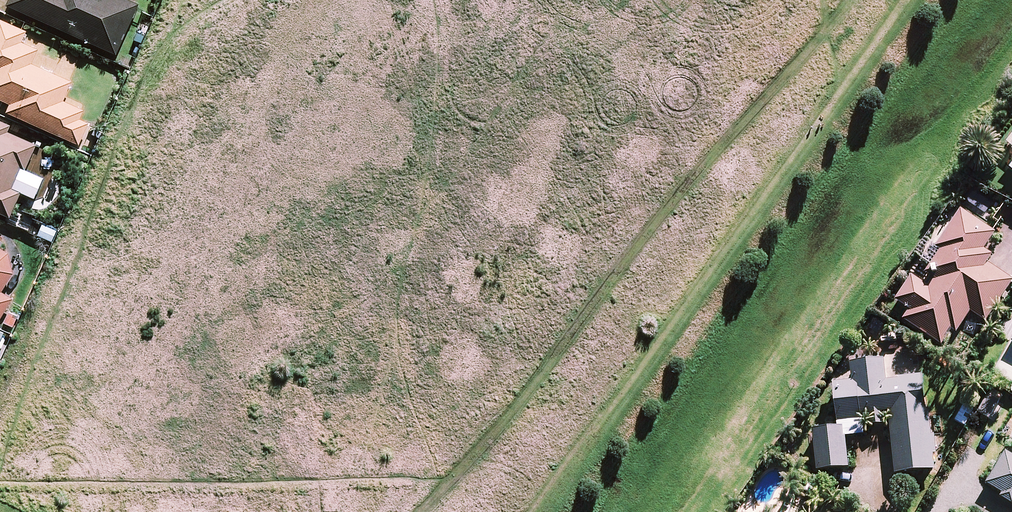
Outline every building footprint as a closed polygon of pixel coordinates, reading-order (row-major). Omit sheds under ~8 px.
[(7,6),(115,54),(137,3),(130,0),(9,0),(7,6)] [(0,18),(0,101),(8,105),(5,111),(74,145),(87,118),(83,116),(86,109),(67,99),(75,82),(34,62),(41,48),(27,41),(30,34),(0,18)] [(33,170),(39,155),(36,154),(40,144),(5,128),(6,125),(0,122),(0,213),(10,217),(22,191),(15,188),(25,166),(33,170)] [(961,211),(927,265),(938,273),(929,287),(911,276),(895,301),(909,310),(903,320),(947,348),(970,311),(986,322),(1011,281),(1011,279),(988,264),(994,256),(984,250),(995,233),(961,211)] [(53,242),(58,229),(40,223),(35,236),(53,242)] [(12,271),(9,256),(0,251),(0,291),(12,271)] [(12,298),(0,291),(0,318),(12,298)] [(885,380),(883,359),(851,363),(853,382),(833,384),(838,429),(813,431),(817,470),(848,467),(844,436),(864,434),(864,425),(882,423),(881,414),(889,413),(895,473),(933,469),(923,376),(885,380)] [(1006,451),(986,483),(1002,493),(999,498),(1011,506),(1011,455),(1006,451)]
